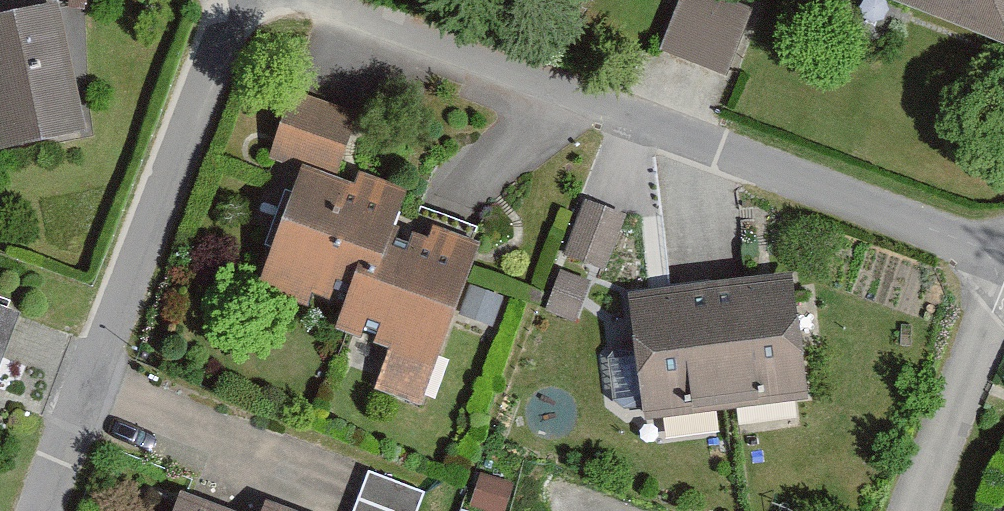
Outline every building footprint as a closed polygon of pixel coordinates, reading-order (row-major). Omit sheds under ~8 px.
[(0,11),(0,146),(87,128),(59,0),(54,0),(0,11)] [(659,42),(730,64),(755,0),(675,0),(659,42)] [(1001,49),(1003,43),(1003,0),(885,0),(1001,49)] [(290,88),(272,146),(339,167),(357,109),(290,88)] [(356,181),(301,162),(257,289),(307,307),(313,290),(344,300),(334,327),(389,346),(374,388),(423,405),(480,241),(432,224),(429,234),(395,223),(407,188),(359,172),(356,181)] [(584,197),(562,254),(605,270),(626,213),(584,197)] [(560,269),(546,308),(576,319),(590,280),(560,269)] [(792,273),(625,295),(642,422),(809,400),(792,273)] [(0,311),(0,358),(15,317),(0,311)] [(425,489),(372,467),(353,510),(416,510),(425,489)] [(470,503),(495,510),(504,510),(514,484),(480,472),(470,503)] [(179,487),(171,510),(244,510),(179,487)] [(265,497),(259,510),(304,510),(265,497)]
